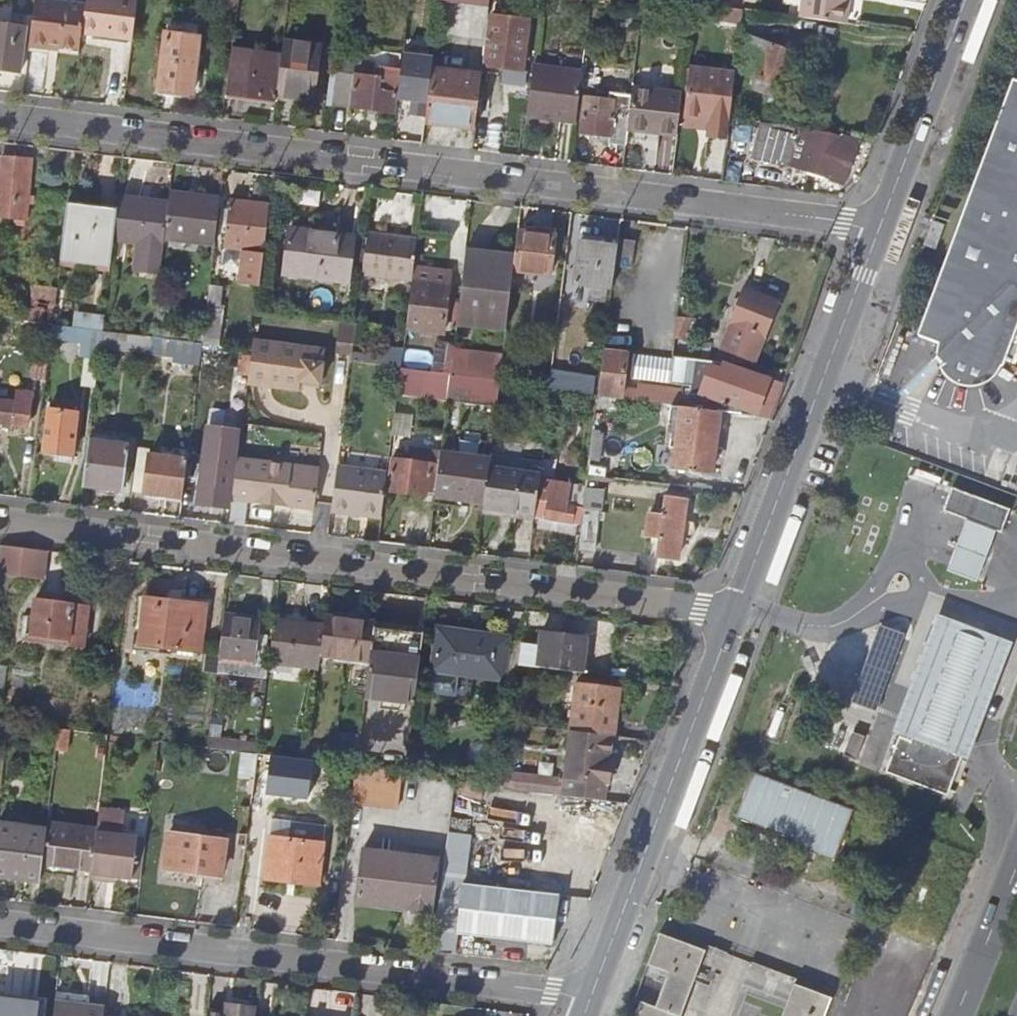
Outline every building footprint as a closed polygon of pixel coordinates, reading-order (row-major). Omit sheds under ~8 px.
[(85,4),(49,0),(35,0),(30,44),(50,46),(51,42),(59,43),(60,47),(80,48),(82,30),(85,4)] [(85,4),(82,30),(132,37),(137,0),(86,0),(85,4)] [(490,3),(488,15),(491,16),(500,17),(502,0),(490,0),(490,3)] [(800,18),(846,24),(849,0),(802,0),(800,18)] [(742,6),(718,4),(717,16),(741,19),(742,6)] [(486,37),(482,66),(522,71),(529,14),(522,14),(521,19),(500,17),(491,16),(489,36),(486,37)] [(0,24),(0,70),(19,72),(25,27),(0,24)] [(739,32),(735,70),(759,79),(771,44),(739,32)] [(159,91),(192,94),(199,37),(165,33),(159,91)] [(321,46),(283,42),(281,55),(277,94),(314,99),(321,46)] [(759,79),(779,86),(791,51),(771,44),(759,79)] [(434,47),(432,69),(439,70),(441,48),(434,47)] [(277,94),(281,55),(231,49),(226,93),(276,100),(277,94)] [(379,78),(330,72),(326,104),(393,113),(400,57),(382,54),(379,78)] [(576,122),(583,72),(533,66),(527,115),(576,122)] [(679,110),(678,117),(683,118),(689,68),(684,68),(681,93),(679,110)] [(727,134),(729,119),(734,74),(689,68),(683,118),(709,119),(708,132),(727,134)] [(439,70),(432,69),(425,123),(475,129),(481,75),(439,70)] [(775,95),(779,86),(759,79),(754,87),(775,95)] [(948,378),(946,383),(954,388),(967,390),(979,389),(988,384),(996,376),(1000,369),(1016,324),(1016,86),(1010,83),(980,163),(929,300),(915,338),(935,345),(933,351),(933,357),(933,363),(936,372),(938,374),(948,378)] [(632,86),(628,119),(627,130),(676,136),(678,117),(679,110),(681,93),(632,86)] [(627,130),(628,119),(609,117),(610,100),(594,98),(592,114),(582,114),(581,133),(609,137),(609,143),(625,144),(627,130)] [(682,130),(708,132),(709,119),(683,118),(682,130)] [(748,121),(729,119),(727,134),(722,180),(761,185),(763,167),(742,164),(748,121)] [(845,177),(858,142),(843,139),(760,126),(751,157),(802,170),(803,169),(825,175),(825,178),(839,182),(845,177)] [(0,172),(0,217),(25,219),(27,205),(32,205),(32,197),(27,197),(31,161),(2,158),(0,172)] [(169,195),(168,202),(164,234),(190,237),(187,265),(211,268),(219,202),(169,195)] [(164,234),(168,202),(118,197),(116,215),(113,240),(139,242),(136,269),(160,272),(163,245),(164,234)] [(223,247),(242,249),(238,281),(259,284),(269,204),(228,199),(223,247)] [(110,265),(113,240),(116,215),(67,209),(60,259),(110,265)] [(942,228),(930,223),(921,249),(932,253),(942,228)] [(353,238),(289,231),(284,273),(348,281),(353,238)] [(514,257),(510,291),(540,294),(542,274),(550,274),(555,235),(517,231),(514,257)] [(416,238),(366,232),(360,275),(411,281),(412,268),(416,238)] [(617,246),(615,266),(632,268),(635,241),(618,239),(617,246)] [(615,266),(617,246),(580,241),(574,284),(612,289),(615,266)] [(506,320),(510,291),(514,257),(465,250),(455,323),(505,329),(506,320)] [(411,281),(405,328),(441,333),(449,273),(412,268),(411,281)] [(746,282),(721,348),(755,361),(778,301),(759,294),(761,287),(746,282)] [(208,286),(202,335),(219,336),(222,304),(220,303),(221,287),(208,286)] [(672,355),(673,355),(691,357),(695,319),(677,317),(672,355)] [(351,353),(355,324),(341,322),(338,352),(351,353)] [(101,330),(52,324),(50,341),(99,347),(101,330)] [(151,336),(101,330),(99,347),(149,353),(151,336)] [(169,339),(151,336),(149,353),(167,355),(169,339)] [(302,356),(303,346),(252,339),(251,350),(302,356)] [(434,340),(432,360),(430,371),(449,374),(453,343),(434,340)] [(247,376),(246,384),(299,391),(300,382),(320,384),(324,348),(303,346),(302,356),(251,350),(250,355),(247,376)] [(604,348),(598,391),(597,397),(621,399),(622,388),(627,351),(604,348)] [(716,361),(721,361),(753,365),(755,361),(721,348),(716,361)] [(383,366),(399,368),(401,356),(401,353),(385,351),(383,366)] [(47,367),(48,355),(36,353),(33,379),(45,380),(47,367)] [(247,376),(250,355),(242,354),(242,359),(237,359),(236,375),(247,376)] [(691,357),(673,355),(670,384),(690,387),(689,395),(708,398),(770,418),(783,384),(721,361),(716,361),(691,357)] [(432,360),(401,356),(399,368),(430,371),(432,360)] [(96,369),(83,368),(81,394),(94,396),(96,369)] [(446,398),(449,374),(430,371),(399,368),(396,392),(446,398)] [(495,404),(498,380),(449,374),(446,398),(495,404)] [(670,405),(679,406),(681,390),(638,386),(637,390),(622,388),(621,399),(633,401),(670,405)] [(28,427),(32,393),(0,389),(0,423),(28,427)] [(679,406),(670,405),(668,421),(678,422),(673,468),(712,472),(719,411),(679,406)] [(43,452),(73,456),(79,413),(49,409),(43,452)] [(600,463),(612,464),(616,430),(603,429),(600,463)] [(237,436),(210,433),(204,480),(199,479),(197,502),(229,506),(237,436)] [(89,440),(83,485),(123,490),(128,445),(89,440)] [(484,502),(488,468),(489,459),(440,452),(439,457),(435,491),(434,496),(484,502)] [(182,497),(187,458),(150,454),(146,492),(182,497)] [(435,491),(439,457),(408,454),(408,459),(393,458),(388,491),(426,495),(426,491),(435,491)] [(318,469),(237,459),(229,524),(245,526),(248,501),(313,509),(318,469)] [(383,503),(387,473),(337,466),(331,511),(381,517),(383,503)] [(540,474),(488,468),(484,502),(483,510),(535,516),(539,481),(540,474)] [(586,488),(539,481),(535,516),(534,518),(580,525),(586,488)] [(1001,507),(941,485),(932,509),(955,518),(985,529),(992,532),(1001,507)] [(655,557),(678,559),(685,500),(663,497),(661,515),(648,514),(646,536),(657,538),(655,557)] [(583,511),(579,547),(596,548),(600,512),(583,511)] [(985,529),(955,518),(949,535),(937,569),(967,579),(979,543),(985,529)] [(0,545),(0,547),(0,575),(44,580),(47,551),(0,545)] [(25,640),(83,648),(88,607),(61,603),(61,598),(47,597),(46,601),(34,600),(32,622),(27,621),(25,640)] [(144,604),(140,645),(200,652),(205,605),(181,603),(180,608),(144,604)] [(889,732),(927,746),(957,758),(965,760),(1008,641),(932,614),(889,732)] [(260,619),(224,615),(219,660),(256,664),(260,619)] [(325,617),(324,626),(320,655),(370,661),(374,628),(374,623),(325,617)] [(324,626),(274,620),(270,663),(319,668),(320,655),(324,626)] [(852,698),(884,711),(914,634),(882,622),(852,698)] [(415,704),(423,633),(374,628),(370,661),(365,698),(415,704)] [(433,670),(501,678),(507,639),(438,630),(433,670)] [(541,634),(540,648),(522,646),(520,667),(582,673),(586,638),(541,634)] [(575,685),(570,731),(612,736),(618,690),(575,685)] [(11,723),(0,722),(0,736),(9,737),(11,723)] [(70,730),(60,729),(57,752),(68,752),(70,730)] [(562,795),(604,800),(606,784),(610,784),(612,764),(609,763),(612,736),(570,731),(562,795)] [(957,758),(927,746),(926,749),(895,738),(882,772),(943,795),(957,758)] [(239,789),(267,792),(272,756),(243,752),(239,789)] [(333,757),(308,754),(307,761),(332,764),(333,757)] [(401,771),(357,766),(352,804),(364,806),(382,807),(397,809),(401,771)] [(852,808),(751,771),(735,817),(791,838),(789,843),(805,849),(810,837),(820,841),(815,853),(833,860),(852,808)] [(101,805),(100,821),(125,822),(126,806),(101,805)] [(274,817),(272,831),(290,834),(292,820),(274,817)] [(47,823),(46,831),(42,864),(92,870),(96,832),(97,830),(47,823)] [(0,826),(0,875),(41,880),(42,864),(46,831),(0,826)] [(138,836),(96,832),(92,870),(91,881),(109,883),(109,877),(134,879),(138,836)] [(163,867),(221,875),(226,840),(167,833),(163,867)] [(433,951),(454,954),(457,931),(552,945),(559,896),(464,883),(470,837),(449,834),(433,951)] [(323,843),(269,838),(265,880),(319,886),(323,843)] [(427,879),(362,870),(358,896),(399,902),(398,907),(423,911),(427,879)] [(659,933),(643,974),(669,984),(659,1009),(639,1002),(634,1015),(680,1015),(705,951),(659,933)] [(794,984),(782,1015),(824,1015),(831,998),(794,984)] [(0,999),(0,1015),(40,1015),(42,1004),(0,999)] [(104,1015),(105,1006),(56,1000),(54,1015),(103,1015),(104,1015)] [(206,1015),(254,1015),(256,1003),(236,1001),(235,1011),(207,1009),(206,1015)]
